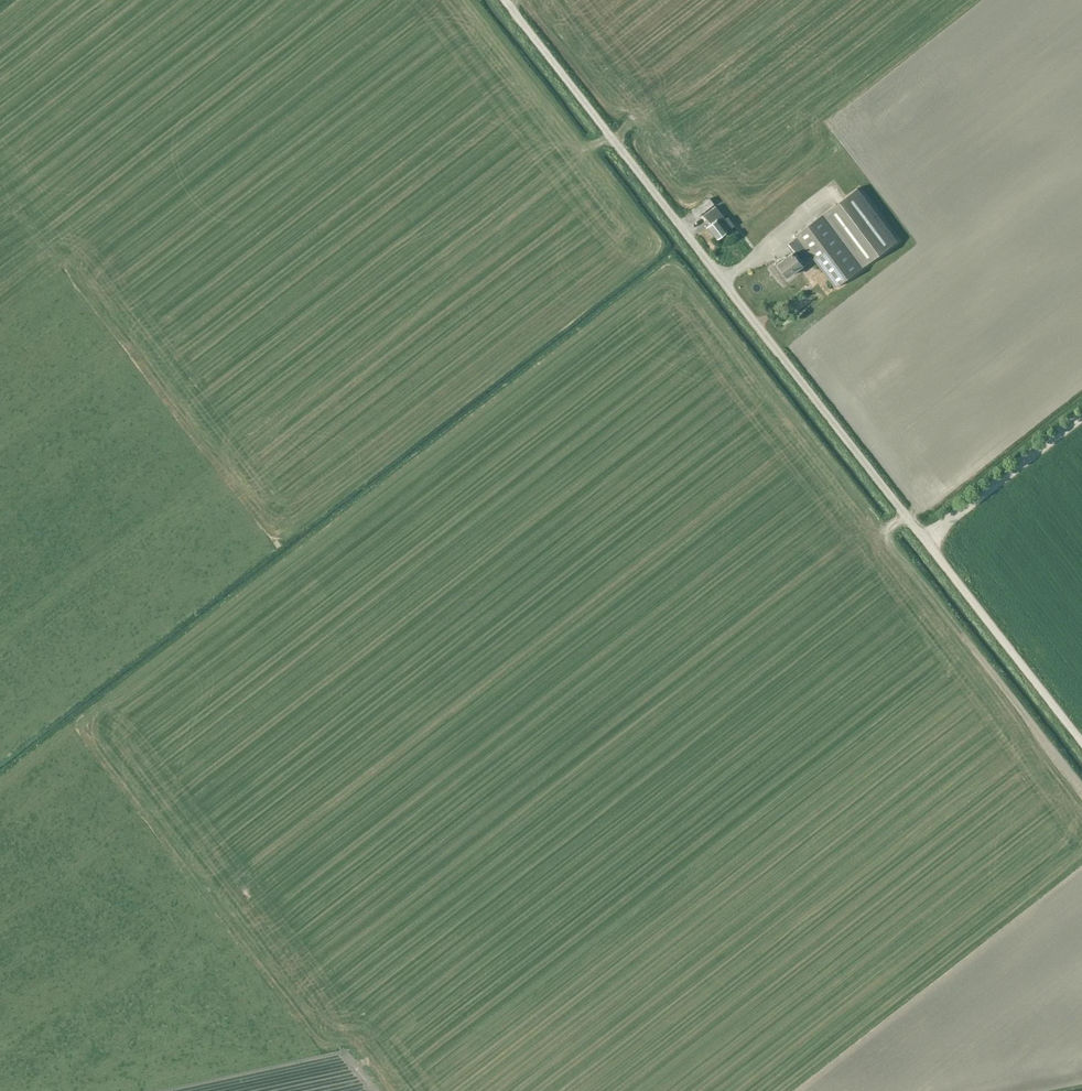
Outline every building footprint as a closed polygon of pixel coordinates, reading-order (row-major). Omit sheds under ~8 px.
[(836,287),(898,240),(858,187),(796,234),(798,236),(787,244),(793,252),(778,263),(788,276),(804,264),(799,258),(808,251),(836,287)] [(707,226),(716,239),(733,226),(727,218),(725,219),(715,206),(704,215),(710,223),(707,226)] [(773,250),(785,248),(783,239),(772,241),(773,250)]
